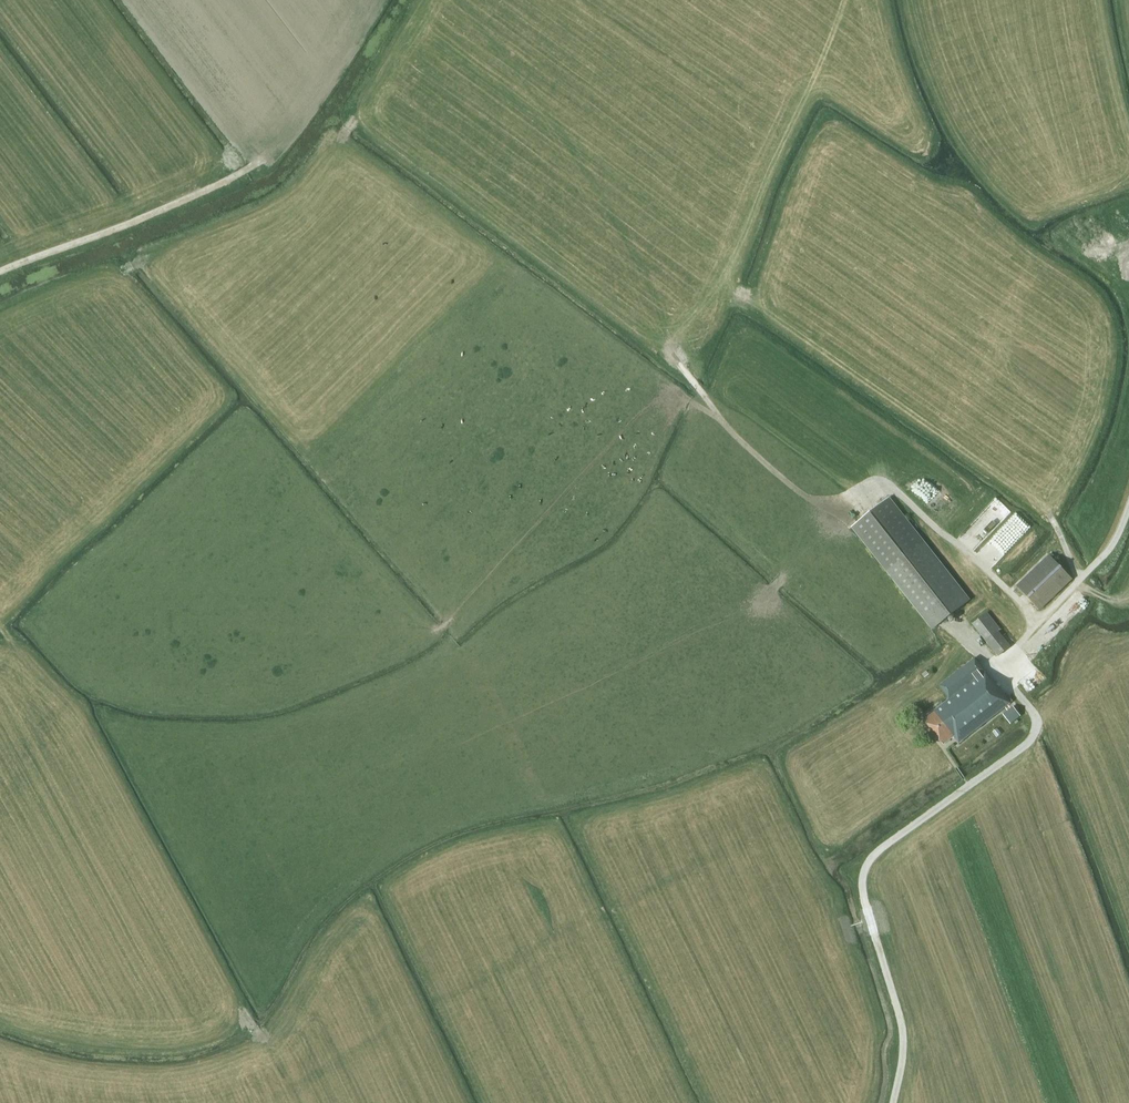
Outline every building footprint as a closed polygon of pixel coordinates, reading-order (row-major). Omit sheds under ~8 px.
[(970,600),(920,535),(889,497),(852,526),(882,565),(933,629),(970,600)] [(1039,608),(1071,577),(1051,555),(1018,586),(1039,608)] [(1010,646),(998,631),(1000,629),(987,612),(973,623),(986,640),(998,656),(1010,646)] [(1008,700),(992,680),(991,680),(985,672),(975,658),(940,685),(950,698),(934,710),(936,712),(925,720),(943,743),(954,735),(959,743),(1010,703),(1010,702),(1012,701),(1010,698),(1008,700)] [(1021,716),(1013,706),(1003,714),(1010,724),(1021,716)]
